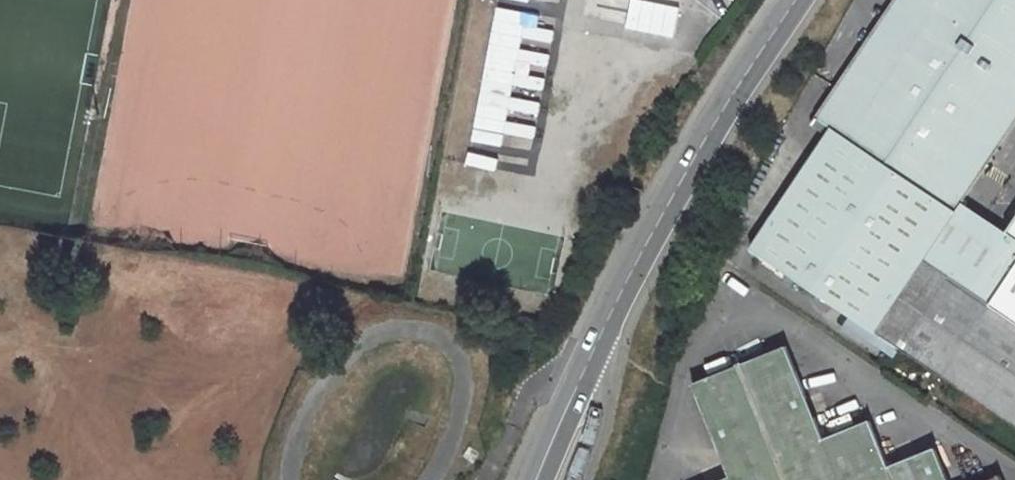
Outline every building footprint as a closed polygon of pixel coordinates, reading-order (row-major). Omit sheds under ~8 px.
[(673,35),(676,4),(632,0),(626,0),(623,30),(673,35)] [(1014,124),(1014,0),(894,0),(813,121),(830,132),(753,246),(878,329),(965,199),(1014,124)] [(492,7),(470,142),(499,147),(501,134),(530,139),(532,125),(504,121),(506,112),(535,117),(538,95),(539,96),(543,72),(544,73),(547,53),(517,48),(519,38),(549,43),(551,30),(535,28),(537,14),(492,7)] [(988,215),(965,199),(878,329),(901,345),(950,272),(988,215)] [(970,286),(1008,228),(988,215),(950,272),(970,286)] [(1014,422),(1014,218),(1008,228),(970,286),(950,272),(901,345),(1014,422)] [(931,447),(885,465),(867,418),(821,436),(785,343),(691,378),(726,471),(703,479),(943,479),(931,447)]
